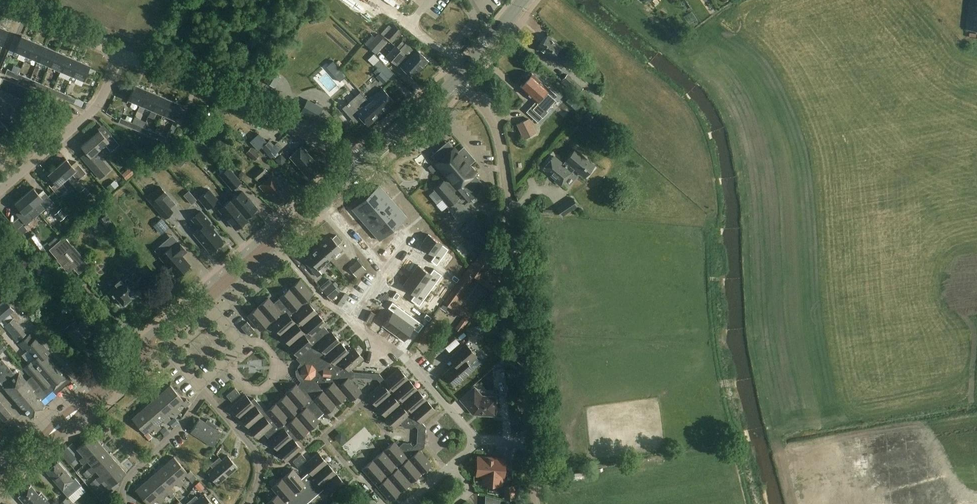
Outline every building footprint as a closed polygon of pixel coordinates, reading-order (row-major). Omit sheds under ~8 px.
[(968,29),(976,30),(976,0),(970,0),(968,29)] [(403,32),(395,25),(392,28),(389,26),(382,34),(385,37),(387,35),(394,41),(403,32)] [(0,26),(0,44),(2,45),(9,30),(0,26)] [(387,42),(378,34),(368,46),(376,54),(387,42)] [(13,56),(18,58),(20,53),(26,56),(33,41),(21,36),(13,56)] [(25,60),(30,62),(31,58),(38,61),(44,46),(33,41),(26,56),(27,56),(25,60)] [(406,43),(400,50),(421,69),(428,60),(416,50),(415,51),(406,43)] [(36,65),(41,67),(43,63),(50,66),(56,50),(44,46),(38,61),(36,65)] [(400,50),(396,46),(387,56),(396,64),(398,61),(402,65),(401,67),(413,78),(421,69),(400,50)] [(68,55),(56,50),(50,66),(61,71),(68,55)] [(73,75),(79,60),(68,55),(61,71),(73,75)] [(9,57),(5,67),(10,69),(14,59),(9,57)] [(91,65),(79,60),(73,75),(71,79),(74,80),(76,79),(77,77),(84,80),(91,65)] [(19,74),(7,69),(5,74),(16,79),(19,74)] [(271,70),(264,81),(275,88),(282,77),(271,70)] [(385,72),(381,75),(386,82),(391,78),(385,72)] [(28,84),(30,79),(19,74),(16,79),(28,84)] [(557,96),(532,74),(520,87),(536,101),(531,107),(543,117),(548,112),(546,110),(555,100),(554,99),(557,96)] [(583,88),(568,74),(563,80),(578,94),(583,88)] [(5,91),(9,81),(4,78),(0,87),(0,89),(5,91)] [(42,84),(30,79),(28,84),(40,89),(42,84)] [(5,91),(10,94),(15,83),(9,81),(5,91)] [(10,94),(16,96),(21,85),(15,83),(10,94)] [(53,89),(42,84),(40,89),(51,94),(53,89)] [(128,99),(140,104),(146,89),(135,84),(128,99)] [(16,96),(22,98),(26,88),(21,85),(16,96)] [(22,98),(27,101),(32,90),(26,88),(22,98)] [(65,94),(53,89),(51,94),(63,99),(65,94)] [(152,109),(158,94),(146,89),(140,104),(141,105),(138,111),(143,113),(146,107),(152,109)] [(372,96),(368,100),(379,114),(380,114),(394,101),(383,89),(373,97),(372,96)] [(32,90),(27,101),(33,103),(37,93),(32,90)] [(363,91),(344,108),(356,122),(361,118),(368,126),(381,115),(380,114),(379,114),(368,100),(363,91)] [(65,94),(63,99),(81,107),(84,100),(77,97),(76,99),(65,94)] [(170,99),(158,94),(152,109),(149,117),(154,119),(157,111),(163,114),(170,99)] [(170,99),(163,114),(160,122),(165,124),(169,116),(175,119),(181,104),(170,99)] [(308,109),(320,122),(329,113),(317,100),(308,109)] [(8,129),(4,124),(8,120),(0,110),(0,136),(8,129)] [(130,128),(132,123),(120,118),(118,123),(130,128)] [(536,133),(530,118),(517,124),(523,139),(536,133)] [(144,128),(132,123),(130,128),(142,133),(144,128)] [(153,137),(155,132),(144,128),(142,133),(153,137)] [(99,130),(90,138),(100,150),(105,145),(111,152),(119,144),(109,133),(105,137),(99,130)] [(155,132),(153,137),(165,142),(167,137),(155,132)] [(90,138),(81,146),(87,153),(82,157),(101,178),(110,171),(95,154),(100,150),(90,138)] [(274,145),(270,140),(262,147),(271,158),(282,148),(277,142),(274,145)] [(320,167),(302,146),(290,157),(309,178),(320,167)] [(260,155),(252,148),(247,153),(255,161),(260,155)] [(435,191),(430,195),(438,205),(443,200),(449,206),(459,198),(448,185),(452,182),(469,202),(486,188),(474,174),(475,173),(469,166),(475,160),(464,148),(458,153),(454,148),(436,163),(449,179),(445,182),(444,181),(434,189),(435,191)] [(576,149),(564,164),(554,156),(544,169),(556,179),(555,182),(560,186),(573,170),(584,179),(595,165),(576,149)] [(287,160),(282,154),(276,160),(281,166),(287,160)] [(57,167),(67,179),(72,174),(78,181),(86,173),(76,162),(72,166),(66,159),(57,167)] [(62,183),(67,179),(57,167),(48,175),(53,182),(49,185),(59,197),(68,190),(62,183)] [(230,200),(247,219),(248,219),(246,218),(249,215),(250,217),(256,212),(255,210),(257,208),(242,191),(237,185),(241,182),(228,167),(224,171),(219,175),(223,180),(232,189),(234,188),(239,194),(231,200),(230,200)] [(266,171),(262,167),(253,175),(261,184),(259,186),(267,195),(268,193),(278,204),(290,194),(273,174),(272,175),(268,170),(266,171)] [(125,174),(129,180),(137,174),(133,169),(125,174)] [(114,192),(121,186),(117,182),(110,187),(114,192)] [(147,198),(165,220),(174,212),(163,200),(168,195),(161,186),(147,198)] [(379,186),(366,198),(375,208),(388,196),(379,186)] [(24,195),(40,214),(53,202),(43,190),(39,194),(33,188),(24,195)] [(247,219),(230,200),(223,206),(218,200),(209,189),(199,198),(208,209),(214,203),(236,229),(238,227),(239,229),(245,224),(244,222),(247,219)] [(192,191),(187,195),(194,205),(199,201),(192,191)] [(40,214),(24,195),(15,203),(20,210),(16,214),(26,225),(35,218),(40,214)] [(388,196),(375,208),(384,219),(398,207),(388,196)] [(366,198),(352,209),(362,220),(375,208),(366,198)] [(562,217),(578,206),(572,198),(556,209),(562,217)] [(398,207),(384,219),(393,229),(406,217),(398,207)] [(64,208),(51,219),(57,227),(70,216),(64,208)] [(375,208),(362,220),(371,231),(384,219),(375,208)] [(210,251),(222,240),(213,229),(214,227),(201,211),(192,219),(200,228),(194,233),(210,251)] [(27,230),(18,219),(11,224),(21,236),(27,230)] [(384,219),(371,231),(380,240),(393,229),(384,219)] [(483,228),(476,219),(462,229),(469,238),(483,228)] [(452,228),(448,221),(441,224),(445,231),(452,228)] [(428,234),(420,245),(434,255),(430,260),(431,260),(436,264),(437,264),(439,261),(440,259),(444,254),(448,249),(448,248),(442,244),(428,234)] [(319,247),(330,260),(342,249),(338,245),(342,242),(336,235),(332,238),(331,237),(319,247)] [(73,246),(65,237),(50,249),(58,259),(57,260),(68,273),(74,268),(79,274),(89,266),(80,255),(81,254),(74,246),(73,246)] [(188,253),(177,241),(170,248),(164,242),(155,250),(160,256),(166,263),(162,267),(168,274),(172,271),(178,277),(190,266),(182,257),(188,253)] [(330,260),(319,247),(307,257),(308,258),(304,261),(317,277),(322,273),(318,270),(330,260)] [(496,257),(484,249),(472,267),(470,266),(444,302),(468,319),(471,315),(453,303),(472,275),(492,289),(499,280),(486,271),(496,257)] [(360,262),(351,270),(357,277),(366,269),(360,262)] [(117,282),(129,296),(138,288),(133,282),(143,273),(135,264),(128,270),(131,273),(122,280),(121,279),(117,282)] [(418,265),(411,275),(431,290),(442,274),(436,270),(432,275),(418,265)] [(411,275),(403,286),(417,296),(414,301),(413,301),(419,306),(431,290),(411,275)] [(313,294),(300,280),(279,298),(280,299),(274,304),(269,298),(247,316),(260,330),(266,325),(269,328),(273,325),(290,345),(289,346),(298,357),(301,355),(303,358),(305,361),(304,362),(301,363),(299,366),(298,370),(298,375),(300,378),(303,380),(304,381),(302,384),(299,386),(297,384),(286,393),(287,394),(266,412),(254,398),(251,401),(246,395),(231,407),(259,439),(265,433),(270,439),(269,440),(287,461),(302,449),(295,441),(298,439),(299,439),(320,421),(317,418),(324,412),(325,414),(346,396),(351,401),(361,392),(351,379),(353,377),(356,375),(354,372),(351,370),(364,359),(354,348),(349,352),(331,331),(330,333),(324,326),(327,324),(308,303),(305,300),(313,294)] [(131,298),(129,296),(117,282),(116,283),(117,285),(109,292),(121,306),(131,298)] [(340,292),(334,285),(324,292),(330,300),(340,292)] [(0,322),(15,310),(5,299),(9,296),(2,288),(0,290),(0,299),(3,302),(0,305),(0,322)] [(88,313),(75,298),(66,306),(75,316),(72,319),(74,322),(65,329),(67,331),(67,332),(78,345),(79,345),(82,345),(85,342),(86,339),(93,332),(82,319),(88,313)] [(393,311),(383,325),(394,333),(408,313),(393,302),(388,308),(393,311)] [(371,312),(367,321),(372,323),(376,314),(371,312)] [(408,313),(394,333),(404,341),(414,327),(419,330),(424,324),(408,313)] [(17,321),(14,318),(4,326),(17,342),(26,335),(15,322),(17,321)] [(254,331),(247,322),(241,327),(248,335),(254,331)] [(505,328),(504,323),(466,328),(467,335),(486,332),(487,335),(499,333),(499,329),(505,328)] [(29,379),(45,397),(47,395),(67,379),(62,374),(63,373),(47,355),(50,352),(37,337),(35,339),(30,334),(19,344),(24,349),(26,348),(28,350),(22,356),(29,363),(24,368),(31,377),(29,379)] [(477,356),(466,344),(450,358),(455,364),(445,373),(456,385),(474,369),(468,363),(477,356)] [(29,379),(26,381),(19,372),(16,375),(2,359),(0,361),(0,383),(11,395),(29,379)] [(417,427),(422,423),(436,411),(399,368),(385,380),(382,384),(368,396),(395,428),(401,423),(405,428),(412,428),(415,425),(417,427)] [(385,380),(380,374),(354,372),(356,375),(353,377),(377,379),(382,384),(385,380)] [(45,397),(29,379),(11,395),(31,418),(46,405),(41,400),(45,397)] [(170,385),(161,394),(175,410),(177,408),(182,404),(185,408),(190,403),(187,399),(184,401),(170,385)] [(484,397),(475,387),(460,399),(472,412),(478,413),(480,415),(493,416),(494,408),(496,408),(497,398),(484,397)] [(240,394),(235,388),(227,395),(232,401),(240,394)] [(175,410),(161,394),(151,402),(165,418),(168,416),(173,412),(176,416),(181,411),(177,408),(175,410)] [(1,402),(0,403),(0,417),(4,422),(12,415),(1,402)] [(165,418),(151,402),(142,410),(156,427),(158,424),(163,420),(166,424),(171,420),(168,416),(165,418)] [(156,427),(142,410),(132,419),(146,435),(153,428),(157,432),(162,428),(158,424),(156,427)] [(191,432),(202,439),(212,422),(207,419),(205,423),(199,419),(191,432)] [(218,426),(212,422),(202,439),(213,446),(222,433),(216,429),(218,426)] [(416,445),(420,450),(424,447),(426,427),(422,423),(417,427),(418,429),(417,444),(416,445)] [(85,459),(101,445),(93,435),(77,449),(83,457),(80,460),(84,465),(88,461),(85,459)] [(432,464),(420,450),(416,445),(414,447),(411,443),(404,443),(399,447),(395,442),(363,469),(390,501),(432,464)] [(110,454),(101,445),(85,459),(88,461),(92,466),(88,469),(92,474),(96,471),(94,468),(110,454)] [(319,453),(304,465),(310,471),(301,479),(293,469),(272,488),(278,494),(268,503),(307,503),(325,489),(332,497),(346,484),(319,453)] [(94,468),(96,471),(100,476),(96,479),(100,484),(104,481),(102,478),(118,464),(110,454),(94,468)] [(307,460),(302,454),(293,461),(298,467),(307,460)] [(215,461),(227,476),(238,467),(228,456),(222,460),(219,457),(215,461)] [(174,457),(164,465),(179,481),(181,479),(186,475),(189,479),(194,475),(190,470),(188,472),(174,457)] [(656,466),(666,464),(664,457),(654,459),(656,466)] [(505,459),(478,458),(478,459),(476,460),(476,464),(478,466),(477,474),(484,475),(484,484),(501,485),(501,476),(504,476),(505,459)] [(227,476),(215,461),(210,465),(213,468),(207,473),(217,485),(227,476)] [(74,480),(58,462),(47,472),(63,490),(67,494),(77,484),(74,480)] [(126,473),(118,464),(102,478),(104,481),(108,485),(104,489),(109,493),(113,490),(111,487),(126,473)] [(179,481),(164,465),(155,474),(169,490),(172,488),(176,484),(180,487),(184,483),(181,479),(179,481)] [(169,490),(155,474),(145,482),(159,498),(162,496),(167,492),(170,496),(175,491),(172,488),(169,490)] [(162,496),(159,498),(145,482),(136,490),(148,503),(153,503),(157,500),(161,503),(165,500),(162,496)] [(205,488),(200,482),(195,485),(200,492),(205,488)] [(31,485),(18,496),(25,503),(50,503),(41,493),(39,495),(31,485)] [(516,499),(515,486),(503,487),(504,500),(516,499)] [(191,499),(195,503),(213,503),(204,494),(198,498),(196,495),(191,499)]
